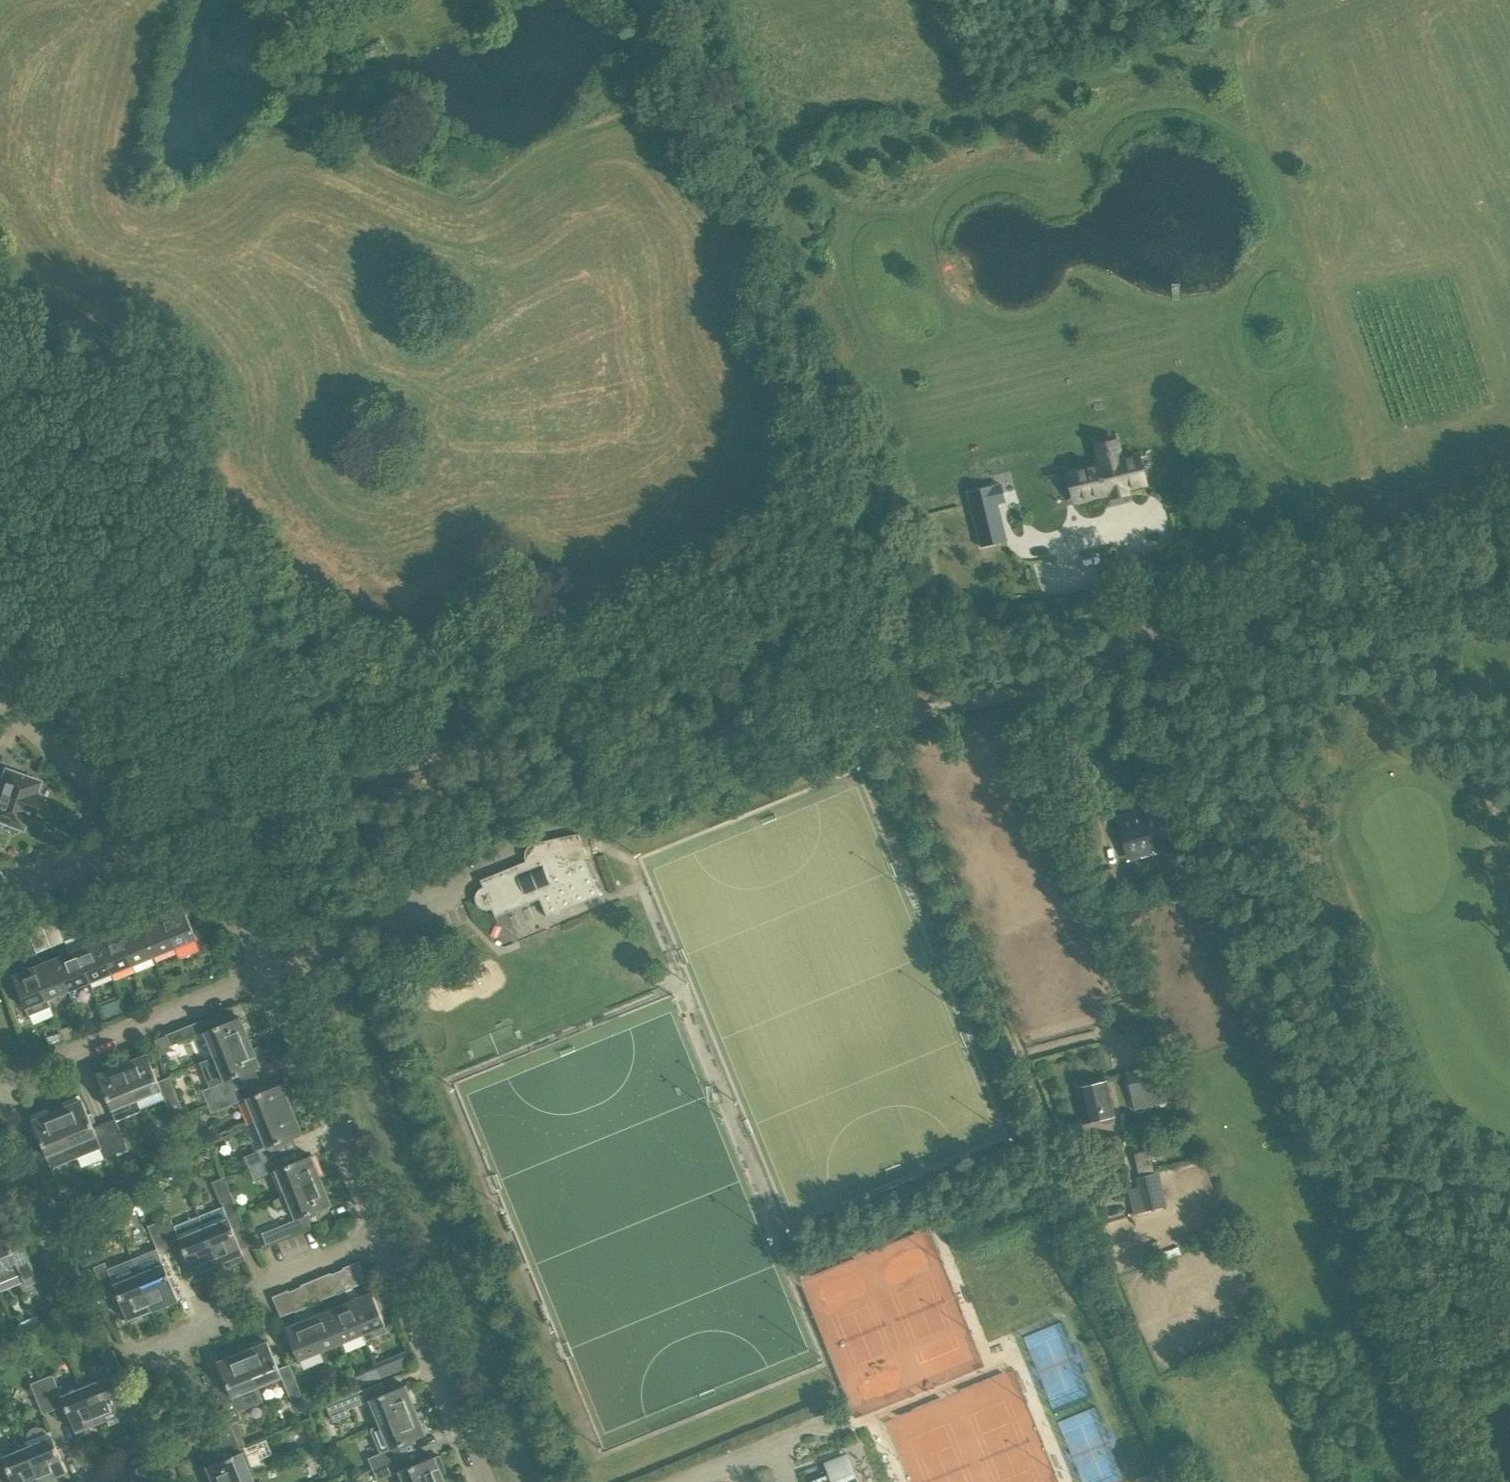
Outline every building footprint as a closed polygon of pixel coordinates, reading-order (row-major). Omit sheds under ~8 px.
[(1122,460),(1119,451),(1111,453),(1111,451),(1107,452),(1107,454),(1099,456),(1102,465),(1068,474),(1068,475),(1070,474),(1076,499),(1074,500),(1075,501),(1145,483),(1145,482),(1144,483),(1137,458),(1139,457),(1139,456),(1122,460)] [(1000,483),(968,491),(972,510),(998,503),(1005,502),(1000,483)] [(41,790),(37,788),(40,780),(21,774),(24,767),(0,751),(0,779),(1,779),(0,782),(0,793),(35,806),(41,790)] [(0,793),(0,830),(2,829),(4,822),(22,829),(25,821),(29,822),(35,806),(0,793)] [(1117,817),(1127,856),(1153,850),(1143,811),(1117,817)] [(547,917),(600,895),(585,859),(588,858),(578,833),(533,843),(539,856),(480,880),(483,887),(479,888),(476,893),(475,900),(477,905),(482,909),(487,910),(492,908),(495,917),(539,899),(547,917)] [(1181,852),(1167,855),(1172,873),(1185,870),(1181,852)] [(1117,886),(1112,869),(1101,872),(1105,889),(1117,886)] [(168,914),(161,895),(154,898),(175,949),(196,941),(183,908),(168,914)] [(153,958),(175,949),(154,898),(147,901),(154,919),(140,925),(153,958)] [(127,930),(119,911),(112,914),(133,966),(153,958),(140,925),(127,930)] [(111,975),(133,966),(112,914),(104,917),(112,937),(98,943),(111,975)] [(61,933),(75,928),(71,918),(57,924),(61,933)] [(80,940),(75,928),(61,933),(64,943),(72,940),(90,983),(111,975),(98,943),(85,948),(80,940)] [(20,950),(34,944),(30,935),(16,940),(20,950)] [(68,992),(90,983),(72,940),(64,943),(66,946),(67,955),(55,960),(68,992)] [(44,964),(39,957),(34,944),(20,950),(23,960),(30,957),(48,1000),(68,992),(55,960),(44,964)] [(26,1009),(48,1000),(30,957),(23,960),(24,963),(25,972),(13,976),(26,1009)] [(174,990),(194,982),(190,972),(170,980),(174,990)] [(105,1017),(126,1008),(122,998),(101,1007),(105,1017)] [(214,1030),(209,1019),(167,1036),(170,1045),(172,1048),(204,1034),(214,1057),(214,1059),(251,1044),(240,1019),(214,1030)] [(167,1036),(155,1041),(159,1049),(170,1045),(167,1036)] [(254,1052),(251,1044),(214,1059),(214,1057),(200,1063),(211,1089),(203,1092),(207,1103),(237,1091),(233,1081),(261,1070),(261,1069),(266,1067),(259,1050),(254,1052)] [(159,1083),(147,1055),(122,1065),(137,1102),(161,1092),(171,1114),(182,1110),(169,1079),(159,1083)] [(1158,1063),(1126,1070),(1132,1097),(1164,1090),(1167,1100),(1178,1098),(1169,1060),(1158,1063)] [(118,1153),(128,1149),(117,1122),(140,1112),(136,1103),(137,1102),(122,1065),(97,1076),(115,1119),(105,1123),(118,1153)] [(1115,1119),(1106,1082),(1093,1085),(1090,1083),(1084,1084),(1082,1087),(1079,1088),(1086,1121),(1103,1117),(1104,1122),(1115,1119)] [(294,1100),(287,1083),(282,1085),(247,1099),(257,1124),(292,1109),(289,1102),(294,1100)] [(212,1114),(242,1102),(237,1091),(207,1103),(212,1114)] [(77,1158),(101,1148),(106,1158),(118,1153),(105,1123),(93,1128),(83,1100),(82,1101),(80,1096),(63,1103),(65,1107),(57,1110),(77,1158)] [(31,1115),(33,1120),(32,1121),(43,1147),(32,1152),(44,1183),(56,1178),(52,1168),(77,1158),(57,1110),(50,1113),(48,1109),(31,1115)] [(250,1170),(280,1157),(275,1145),(302,1134),(292,1109),(257,1124),(267,1149),(245,1158),(250,1170)] [(1103,1171),(1126,1165),(1119,1135),(1096,1141),(1103,1171)] [(1140,1174),(1153,1171),(1150,1157),(1153,1156),(1150,1142),(1133,1146),(1140,1174)] [(212,1148),(204,1145),(201,1154),(209,1156),(212,1148)] [(285,1168),(280,1157),(250,1170),(255,1181),(276,1172),(286,1195),(286,1196),(321,1182),(312,1157),(285,1168)] [(1154,1173),(1140,1176),(1142,1186),(1129,1190),(1135,1213),(1165,1205),(1159,1182),(1157,1183),(1154,1173)] [(331,1206),(321,1182),(286,1196),(286,1195),(273,1200),(277,1212),(290,1207),(296,1222),(263,1235),(267,1244),(309,1227),(305,1217),(331,1206)] [(94,1196),(97,1205),(109,1200),(105,1191),(94,1196)] [(228,1267),(244,1261),(242,1256),(243,1256),(232,1229),(244,1224),(231,1193),(220,1197),(223,1206),(200,1216),(220,1265),(226,1263),(228,1267)] [(65,1212),(53,1217),(55,1221),(56,1226),(60,1224),(69,1221),(65,1212)] [(220,1265),(200,1216),(175,1226),(171,1217),(160,1221),(173,1254),(184,1249),(194,1275),(196,1275),(197,1279),(213,1273),(211,1268),(220,1265)] [(161,1259),(173,1254),(160,1221),(148,1226),(161,1259)] [(4,1230),(0,1231),(0,1283),(21,1274),(26,1286),(38,1281),(26,1251),(15,1255),(4,1230)] [(114,1285),(105,1263),(94,1267),(106,1298),(117,1294),(127,1320),(155,1309),(140,1274),(114,1285)] [(155,1309),(178,1300),(164,1265),(140,1274),(155,1309)] [(335,1285),(349,1279),(345,1270),(331,1275),(335,1285)] [(354,1293),(352,1289),(349,1279),(335,1285),(338,1294),(345,1291),(363,1335),(364,1335),(366,1341),(388,1332),(372,1294),(361,1299),(354,1293)] [(293,1302),(306,1296),(303,1287),(289,1293),(293,1302)] [(342,1344),(363,1335),(345,1291),(338,1294),(340,1298),(339,1307),(330,1311),(342,1344)] [(312,1310),(310,1306),(306,1296),(293,1302),(296,1311),(303,1308),(321,1353),(342,1344),(330,1311),(319,1316),(312,1310)] [(60,1318),(55,1305),(40,1311),(46,1324),(60,1318)] [(299,1362),(311,1357),(321,1353),(303,1308),(296,1311),(298,1315),(298,1325),(286,1329),(299,1362)] [(279,1370),(274,1357),(268,1342),(244,1352),(258,1389),(282,1379),(291,1400),(303,1395),(291,1366),(279,1370)] [(102,1421),(126,1411),(116,1385),(126,1381),(114,1350),(103,1355),(112,1376),(87,1386),(102,1421)] [(235,1356),(233,1351),(216,1358),(218,1363),(229,1390),(219,1394),(228,1417),(232,1425),(243,1420),(237,1406),(261,1395),(258,1389),(244,1352),(235,1356)] [(407,1353),(388,1361),(394,1374),(412,1366),(407,1353)] [(356,1376),(360,1386),(381,1377),(377,1367),(356,1376)] [(62,1396),(54,1375),(45,1379),(57,1409),(67,1405),(77,1431),(102,1421),(87,1386),(62,1396)] [(44,1415),(57,1409),(45,1379),(32,1384),(44,1415)] [(336,1387),(340,1397),(350,1393),(346,1383),(336,1387)] [(379,1397),(374,1386),(327,1405),(334,1422),(351,1415),(349,1410),(371,1401),(381,1425),(416,1411),(406,1386),(379,1397)] [(307,1401),(310,1409),(319,1405),(316,1397),(307,1401)] [(416,1411),(381,1425),(372,1429),(382,1454),(369,1459),(373,1470),(404,1458),(399,1447),(426,1436),(416,1411)] [(203,1470),(209,1481),(244,1481),(253,1478),(243,1453),(241,1446),(232,1425),(228,1417),(217,1421),(223,1437),(219,1439),(221,1444),(220,1462),(208,1467),(208,1468),(203,1470)] [(47,1430),(45,1428),(42,1427),(40,1427),(38,1426),(36,1427),(33,1427),(31,1429),(29,1431),(28,1433),(27,1436),(27,1439),(28,1441),(28,1442),(26,1442),(28,1447),(29,1447),(43,1481),(45,1481),(69,1472),(54,1437),(53,1437),(51,1432),(49,1432),(47,1430)] [(29,1447),(28,1447),(3,1457),(0,1449),(0,1471),(8,1468),(14,1481),(43,1481),(29,1447)] [(373,1470),(378,1481),(401,1473),(404,1481),(445,1481),(442,1475),(447,1473),(440,1456),(436,1458),(435,1457),(419,1464),(418,1463),(412,1460),(410,1461),(408,1456),(404,1458),(373,1470)] [(342,1471),(338,1462),(329,1466),(332,1475),(342,1471)] [(857,1473),(835,1481),(860,1481),(857,1473)]
